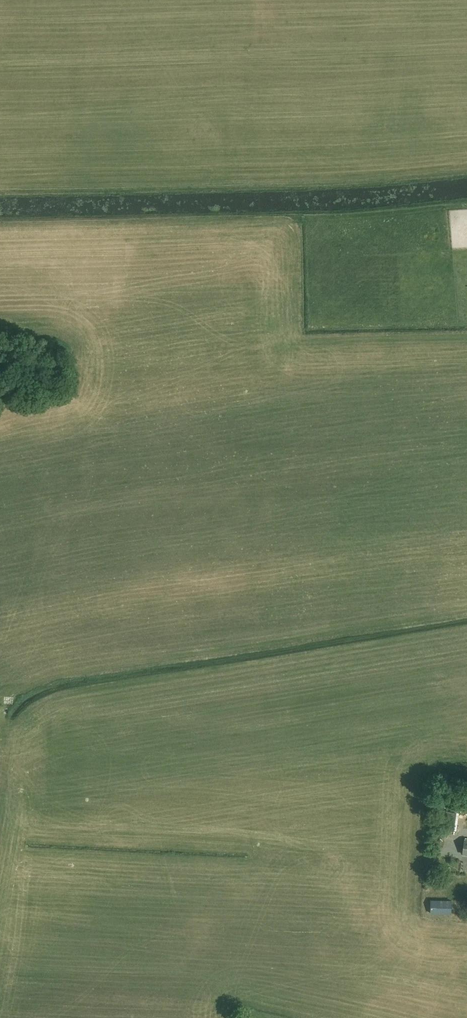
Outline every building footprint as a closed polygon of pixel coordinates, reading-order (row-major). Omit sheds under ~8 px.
[(430,914),(452,914),(451,900),(430,900),(430,914)]
